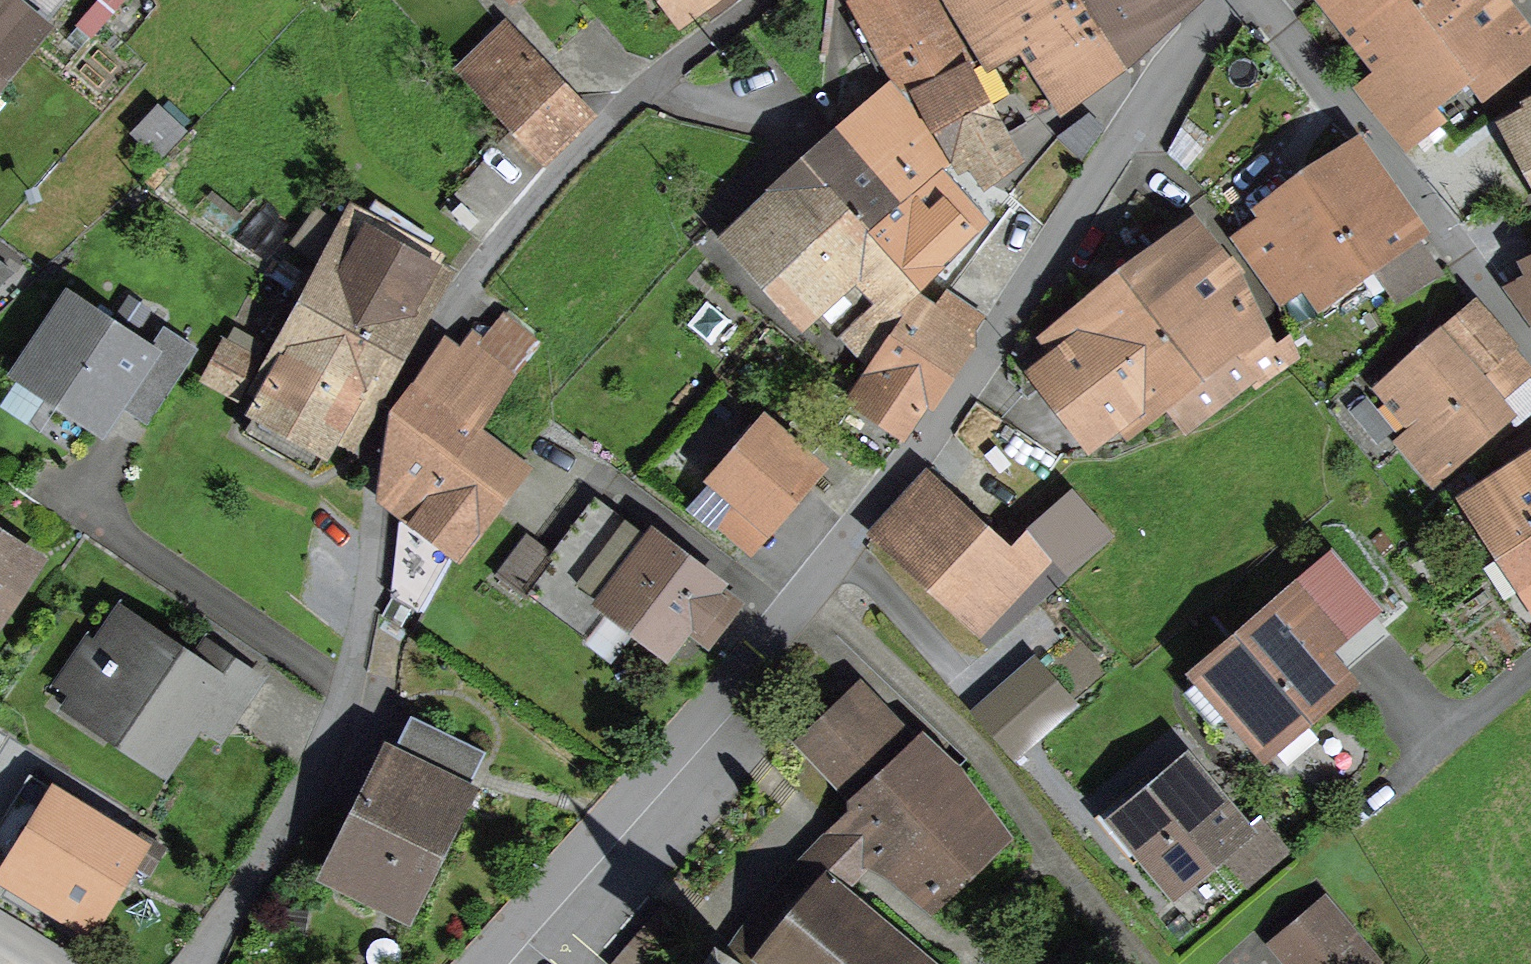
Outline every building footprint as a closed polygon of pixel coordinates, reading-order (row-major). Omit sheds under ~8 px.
[(36,26),(6,1),(7,0),(0,0),(0,69),(36,26)] [(36,26),(58,0),(7,0),(6,1),(36,26)] [(680,17),(704,0),(668,0),(680,17)] [(880,75),(909,59),(922,51),(892,0),(872,0),(861,6),(866,14),(851,23),(880,75)] [(939,134),(987,108),(927,0),(892,0),(922,51),(909,59),(925,88),(914,95),(939,134)] [(1026,37),(1071,10),(1065,0),(957,0),(991,59),(1026,37)] [(1147,46),(1144,42),(1121,9),(1109,0),(1087,0),(1071,10),(1026,37),(1065,100),(1147,46)] [(1071,10),(1087,0),(1065,0),(1071,10)] [(1144,42),(1200,0),(1109,0),(1121,9),(1144,42)] [(1472,71),(1440,31),(1462,14),(1447,0),(1337,0),(1405,89),(1375,113),(1405,149),(1439,122),(1426,105),(1430,102),(1472,71)] [(1440,31),(1472,71),(1485,88),(1530,52),(1530,44),(1496,0),(1447,0),(1462,14),(1440,31)] [(487,101),(544,165),(590,123),(503,28),(457,73),(485,102),(487,101)] [(891,195),(901,190),(954,159),(939,134),(914,95),(906,99),(901,93),(845,142),(891,195)] [(984,181),(1015,159),(987,108),(939,134),(954,159),(958,167),(969,161),(984,181)] [(1514,122),(1530,153),(1530,113),(1514,122)] [(820,304),(855,340),(913,287),(858,224),(891,195),(845,142),(733,241),(803,320),(820,304)] [(1445,269),(1463,294),(1465,292),(1448,266),(1357,142),(1317,169),(1322,177),(1310,184),(1372,270),(1395,302),(1445,269)] [(978,220),(938,172),(901,190),(891,195),(858,224),(913,287),(970,234),(978,220)] [(1316,266),(1336,295),(1372,270),(1310,184),(1240,239),(1277,292),(1316,266)] [(424,250),(367,218),(315,309),(393,354),(439,274),(417,262),(424,250)] [(1233,277),(1199,233),(1164,257),(1237,356),(1262,338),(1233,277)] [(1251,376),(1246,368),(1237,356),(1164,257),(1096,309),(1161,397),(1185,427),(1251,376)] [(13,272),(0,262),(0,284),(13,272)] [(1515,293),(1530,315),(1530,282),(1515,293)] [(22,371),(101,424),(149,353),(70,300),(22,371)] [(332,437),(343,443),(393,354),(315,309),(245,432),(313,470),(332,437)] [(1121,415),(1127,422),(1161,397),(1096,309),(1061,337),(1071,350),(1046,370),(1096,435),(1121,415)] [(1449,337),(1481,374),(1511,348),(1479,311),(1449,337)] [(885,459),(909,430),(969,342),(930,315),(914,337),(905,330),(860,395),(865,400),(859,410),(853,406),(838,427),(885,459)] [(469,369),(447,353),(421,388),(471,426),(535,337),(505,318),(469,369)] [(206,369),(249,396),(276,352),(233,326),(206,369)] [(1296,355),(1289,336),(1246,368),(1251,376),(1256,383),(1296,355)] [(1495,400),(1530,371),(1530,370),(1511,348),(1481,374),(1449,337),(1389,385),(1424,427),(1406,443),(1436,479),(1455,463),(1452,459),(1505,413),(1495,400)] [(467,543),(502,494),(494,489),(449,457),(469,429),(471,426),(421,388),(401,417),(392,486),(467,543)] [(765,425),(718,478),(768,522),(815,469),(765,425)] [(494,489),(513,461),(469,429),(449,457),(494,489)] [(1506,450),(1517,467),(1471,497),(1529,586),(1530,585),(1530,433),(1506,450)] [(923,481),(878,529),(934,583),(981,532),(923,481)] [(641,550),(590,512),(556,559),(535,586),(587,625),(603,604),(666,652),(686,626),(707,641),(735,604),(715,589),(719,583),(653,534),(641,550)] [(1032,542),(1006,554),(981,532),(934,583),(980,629),(975,634),(988,646),(1064,579),(1032,542)] [(502,575),(529,595),(535,586),(556,559),(529,539),(502,575)] [(0,541),(0,605),(29,561),(0,541)] [(1205,674),(1264,744),(1341,679),(1317,651),(1349,624),(1313,583),(1205,674)] [(197,692),(230,713),(257,679),(207,645),(192,666),(123,619),(100,653),(109,658),(78,704),(163,762),(191,721),(191,713),(186,708),(197,692)] [(1011,754),(1082,708),(1045,651),(974,697),(1011,754)] [(1003,838),(954,771),(921,740),(904,756),(846,694),(798,739),(860,806),(776,887),(749,919),(728,956),(717,949),(707,963),(750,963),(757,955),(767,963),(931,963),(841,888),(871,857),(931,906),(1003,838)] [(413,719),(334,872),(406,908),(462,794),(448,786),(468,747),(413,719)] [(1124,821),(1174,882),(1239,828),(1188,768),(1124,821)] [(57,887),(51,899),(88,918),(133,835),(65,799),(71,788),(45,774),(19,816),(43,831),(20,868),(57,887)] [(1292,963),(1369,963),(1374,960),(1325,903),(1275,945),(1292,963)]
